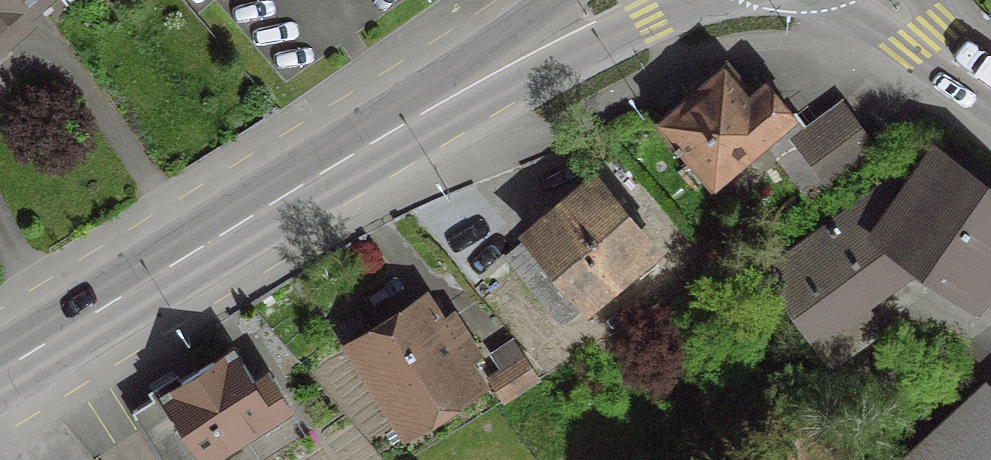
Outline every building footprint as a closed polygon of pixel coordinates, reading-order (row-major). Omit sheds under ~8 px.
[(13,8),(6,0),(0,0),(0,20),(13,8)] [(13,8),(23,0),(6,0),(13,8)] [(757,141),(786,117),(787,116),(760,85),(745,98),(719,68),(715,71),(713,68),(676,100),(678,103),(654,123),(706,184),(757,141)] [(798,133),(786,117),(757,141),(803,200),(822,186),(823,188),(871,153),(836,105),(798,133)] [(887,179),(758,273),(823,363),(872,327),(851,298),(908,257),(968,300),(990,268),(990,199),(929,155),(904,191),(887,179)] [(645,250),(586,181),(525,233),(528,237),(505,257),(557,319),(580,299),(583,302),(627,265),(634,273),(649,260),(642,252),(645,250)] [(420,307),(350,351),(399,428),(469,383),(458,366),(473,356),(447,315),(432,325),(420,307)] [(499,399),(531,378),(507,340),(486,354),(497,372),(487,379),(499,399)] [(192,371),(126,413),(156,459),(202,459),(284,408),(263,374),(248,383),(227,349),(192,371)] [(981,388),(902,459),(990,459),(990,399),(981,388)]
